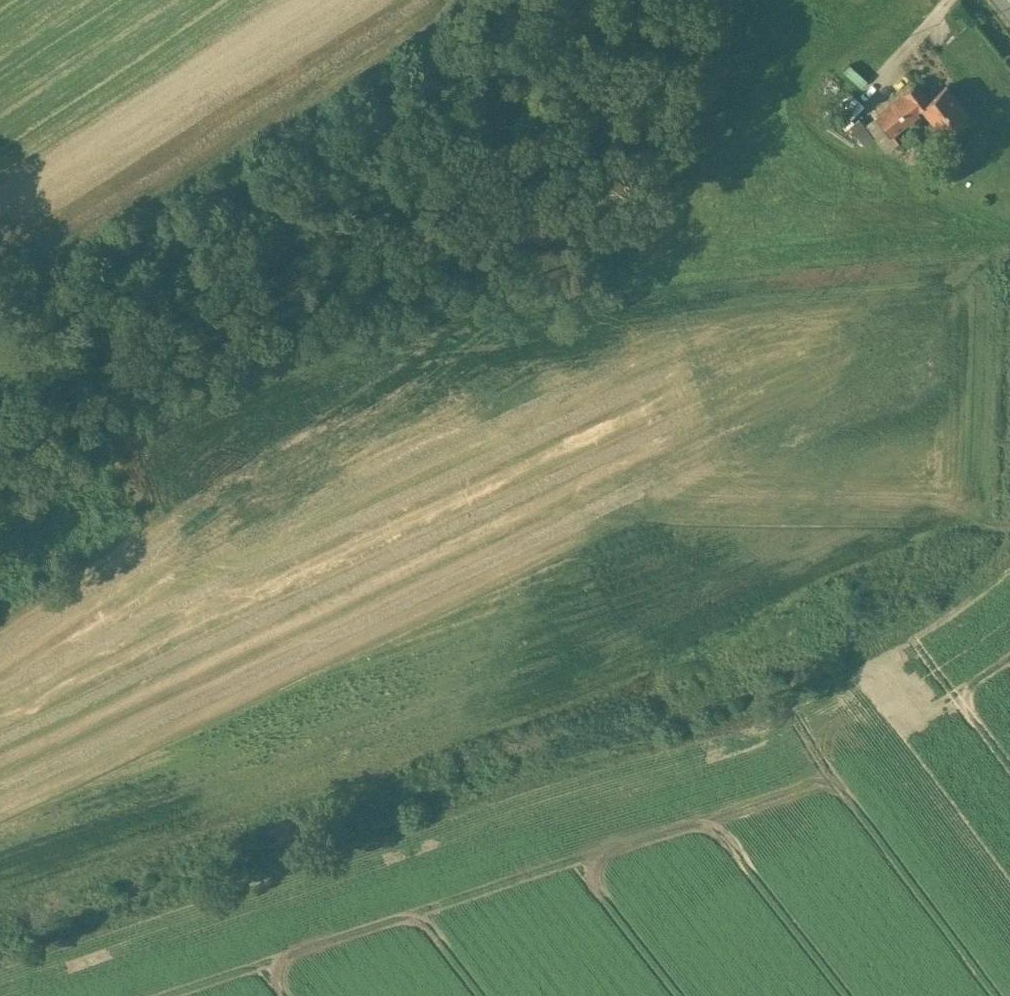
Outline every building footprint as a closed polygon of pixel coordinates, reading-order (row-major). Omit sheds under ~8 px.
[(916,82),(903,93),(916,110),(920,107),(920,106),(929,99),(916,82)] [(968,114),(946,85),(929,99),(920,106),(920,107),(931,121),(942,134),(944,133),(968,114)] [(852,93),(839,104),(849,115),(862,104),(852,93)] [(903,93),(876,114),(877,115),(892,134),(919,113),(916,110),(903,93)] [(892,134),(877,115),(865,125),(866,126),(859,131),(865,139),(872,133),(886,151),(898,142),(892,134)] [(942,134),(931,121),(920,131),(932,146),(944,137),(944,136),(946,135),(944,133),(942,134)] [(933,153),(925,155),(920,159),(926,165),(936,157),(933,153)]
